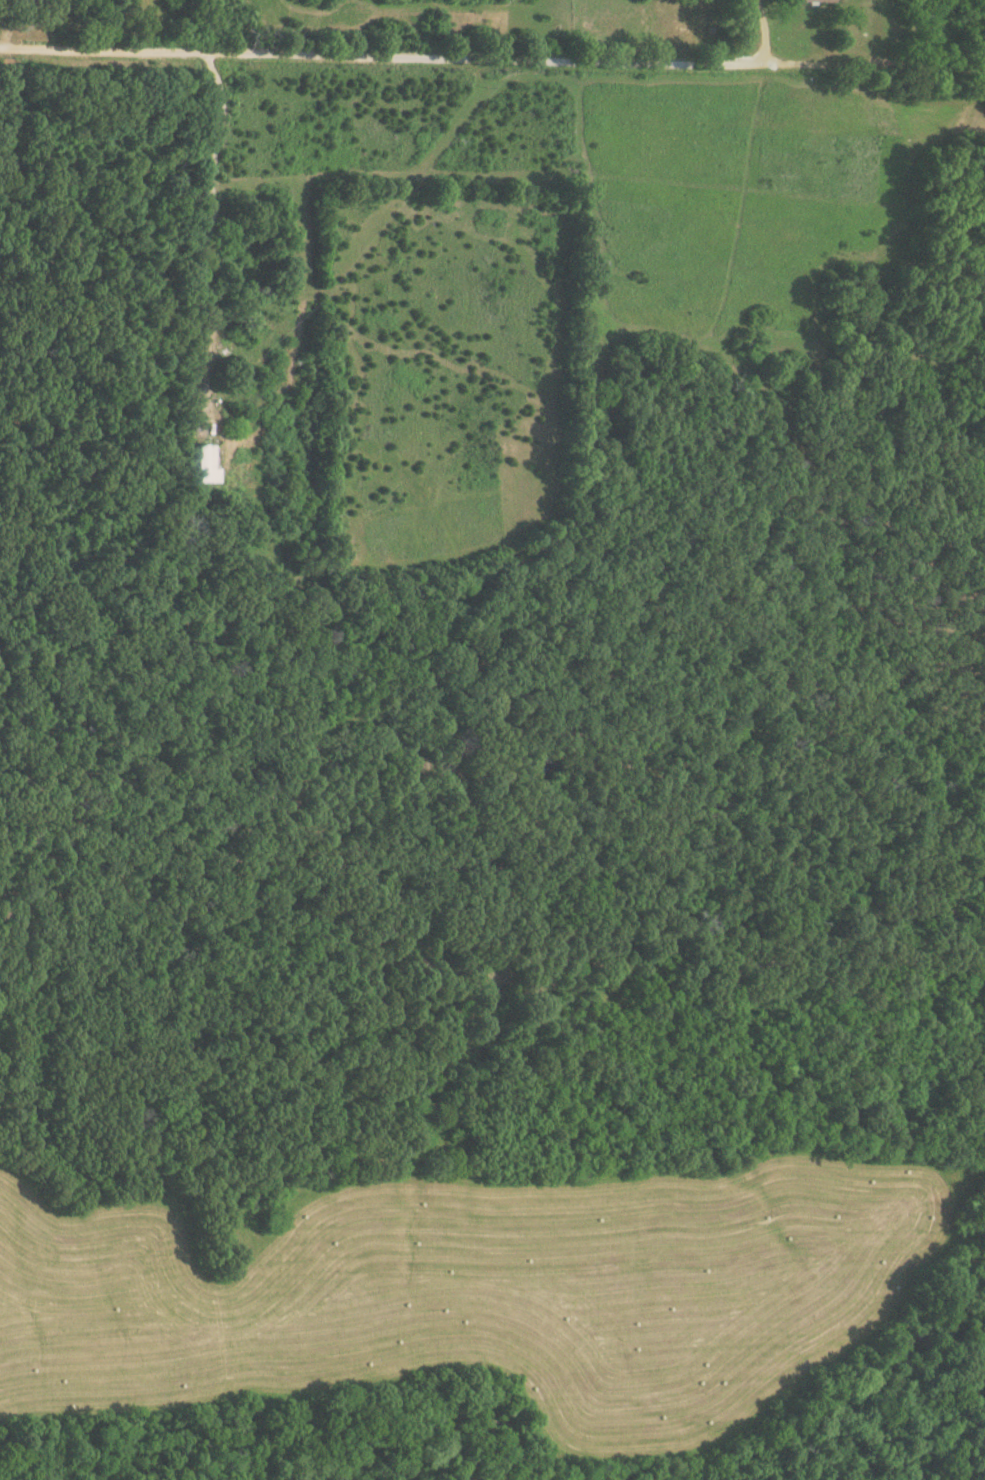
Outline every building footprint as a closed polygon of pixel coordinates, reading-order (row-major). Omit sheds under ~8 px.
[(196,444),(196,483),(217,483),(217,468),(213,468),(213,444),(196,444)]
